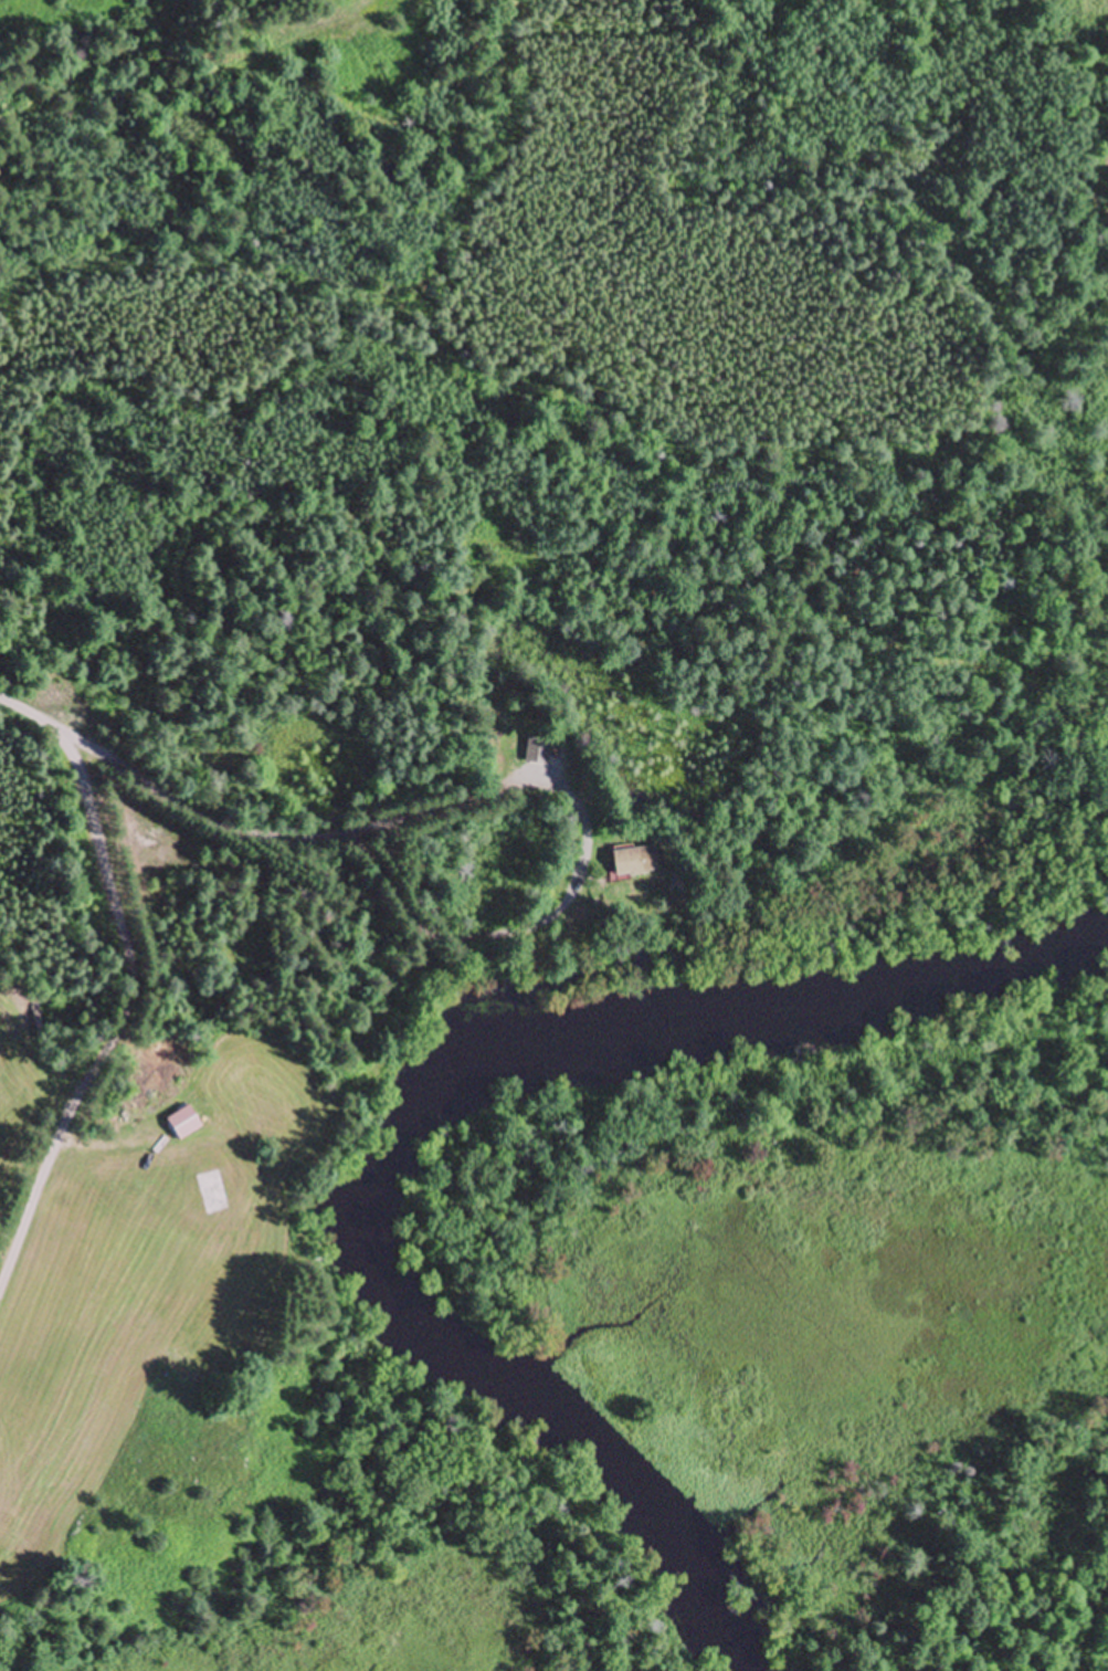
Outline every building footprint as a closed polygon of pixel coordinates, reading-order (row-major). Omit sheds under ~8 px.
[(551,738),(527,738),(527,764),(551,764),(551,738)] [(655,847),(613,853),(617,880),(659,874),(655,847)] [(167,1120),(180,1142),(203,1128),(190,1106),(167,1120)] [(209,1215),(231,1208),(219,1172),(197,1179),(209,1215)]
